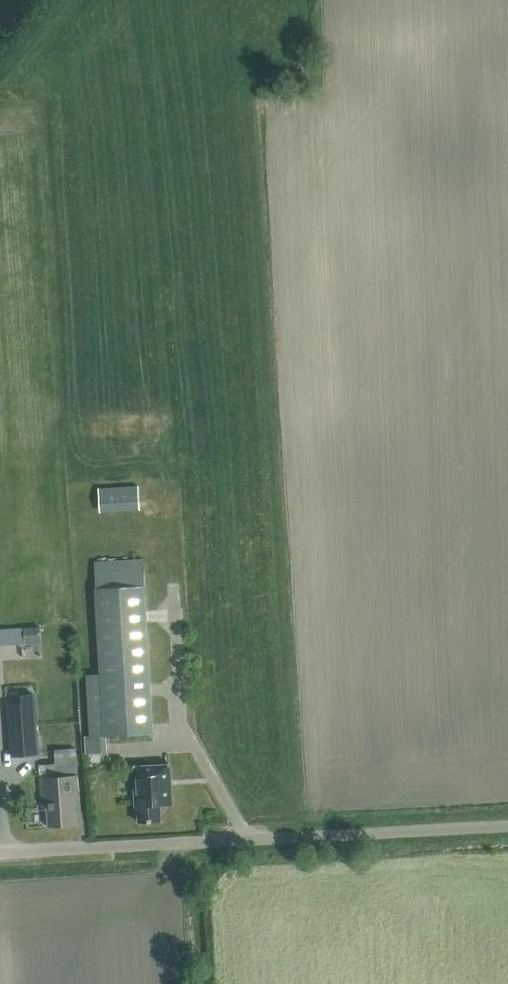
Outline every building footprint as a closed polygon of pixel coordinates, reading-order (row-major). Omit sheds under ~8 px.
[(100,507),(139,504),(138,484),(98,487),(100,507)] [(96,588),(144,585),(143,559),(95,562),(96,588)] [(105,736),(106,736),(153,733),(144,585),(96,588),(101,674),(105,736)] [(39,625),(23,626),(25,643),(40,642),(39,625)] [(22,702),(8,703),(12,756),(39,754),(34,692),(21,693),(22,702)] [(58,777),(57,773),(77,771),(76,748),(55,749),(56,763),(39,764),(43,807),(47,807),(49,826),(77,825),(75,799),(79,799),(78,775),(58,777)] [(162,820),(161,804),(172,803),(170,764),(134,766),(136,806),(138,806),(139,821),(162,820)]
